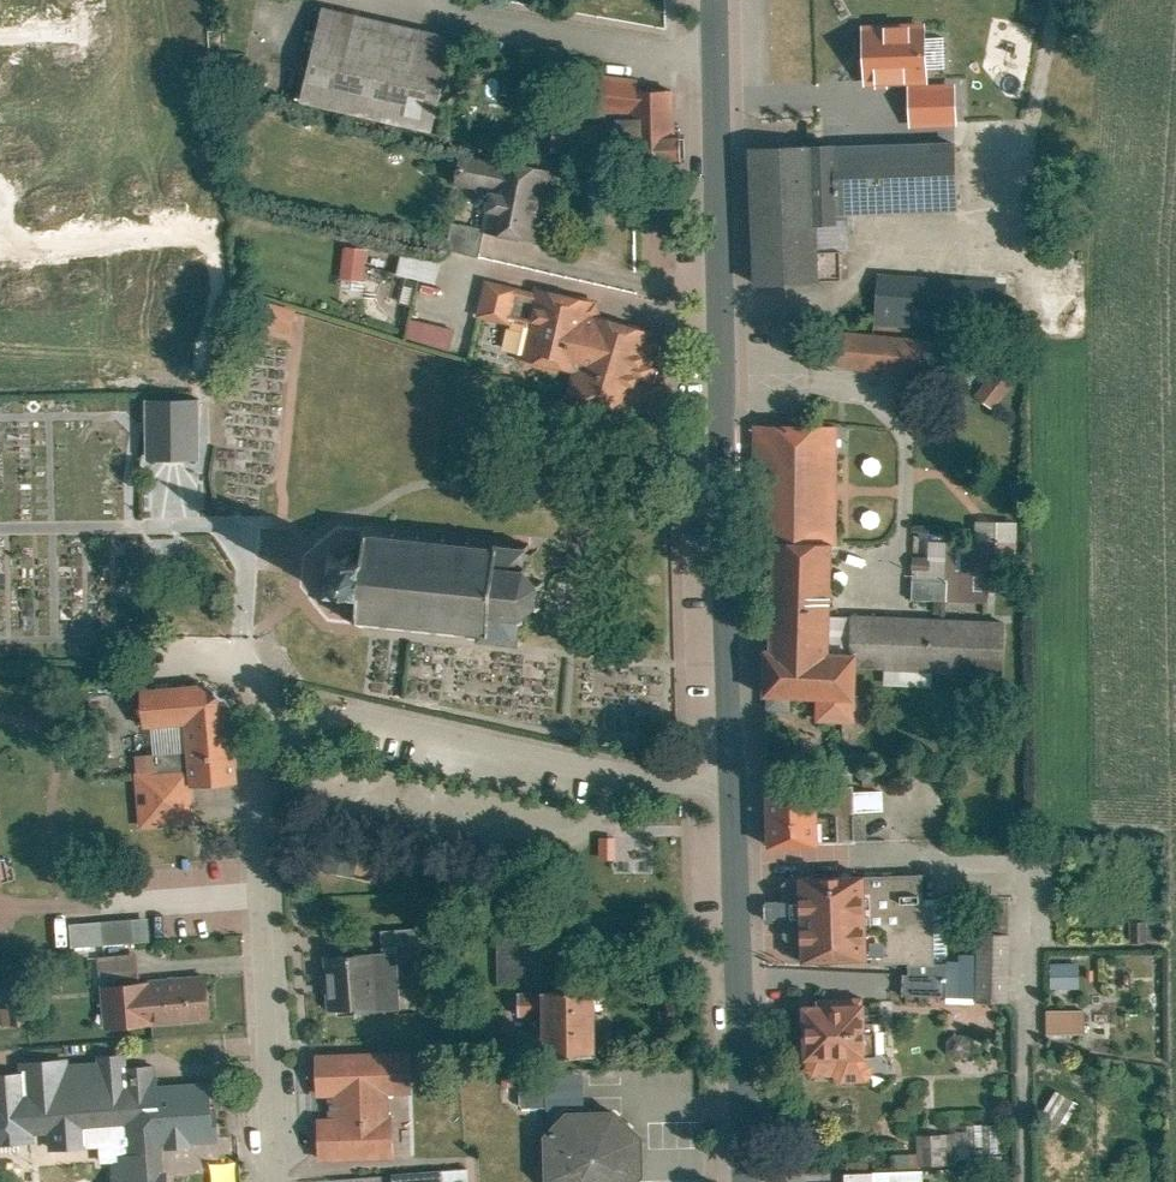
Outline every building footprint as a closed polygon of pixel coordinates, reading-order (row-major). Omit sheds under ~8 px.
[(454,39),(331,9),(310,95),(433,124),(454,39)] [(926,23),(863,25),(866,86),(928,84),(926,23)] [(651,77),(611,76),(611,104),(650,105),(651,92),(651,77)] [(683,93),(651,92),(650,105),(650,136),(682,137),(683,93)] [(852,214),(971,210),(968,114),(849,118),(852,214)] [(836,278),(832,146),(758,149),(763,280),(836,278)] [(558,169),(508,158),(492,228),(543,239),(558,169)] [(479,254),(486,230),(458,223),(451,246),(479,254)] [(371,248),(351,245),(347,279),(367,281),(371,248)] [(447,257),(411,248),(405,274),(442,282),(447,257)] [(880,277),(877,325),(965,331),(968,283),(880,277)] [(544,293),(495,282),(487,317),(533,327),(527,355),(601,372),(595,397),(651,409),(669,331),(609,317),(613,301),(546,286),(544,293)] [(460,327),(419,318),(414,340),(455,349),(460,327)] [(823,367),(926,375),(928,339),(826,331),(823,367)] [(1007,367),(983,396),(995,406),(1019,377),(1007,367)] [(149,407),(149,469),(201,468),(201,407),(149,407)] [(771,521),(852,518),(848,417),(768,420),(771,521)] [(336,542),(336,574),(365,572),(366,609),(537,622),(538,596),(554,585),(555,559),(541,548),(541,513),(366,506),(365,541),(336,542)] [(915,600),(991,600),(991,589),(1019,589),(1019,519),(980,520),(980,540),(931,540),(931,564),(914,564),(915,600)] [(781,537),(785,646),(847,643),(843,535),(781,537)] [(920,538),(917,561),(928,562),(931,539),(920,538)] [(786,698),(874,695),(873,642),(847,643),(785,646),(786,698)] [(156,779),(135,781),(140,833),(195,828),(192,794),(240,789),(232,711),(206,688),(139,695),(143,735),(152,735),(156,779)] [(776,840),(834,838),(832,782),(774,784),(776,840)] [(610,816),(596,839),(609,847),(623,824),(610,816)] [(326,869),(357,872),(359,841),(329,838),(326,869)] [(884,955),(881,871),(816,873),(819,958),(884,955)] [(148,922),(100,926),(102,950),(150,946),(148,922)] [(434,925),(384,928),(385,945),(435,943),(434,925)] [(527,933),(496,934),(497,979),(528,978),(527,933)] [(402,949),(329,954),(333,1011),(406,1006),(402,949)] [(100,961),(103,991),(140,988),(137,958),(100,961)] [(1082,988),(1081,962),(1052,962),(1052,988),(1082,988)] [(140,988),(103,991),(107,1036),(212,1026),(208,981),(140,988)] [(541,989),(541,990),(519,990),(519,1011),(542,1011),(543,1052),(597,1050),(596,987),(541,989)] [(817,997),(819,1050),(886,1048),(884,995),(817,997)] [(2,1030),(27,1028),(25,1001),(9,1002),(9,1011),(1,1012),(2,1030)] [(1057,1035),(1091,1034),(1090,1002),(1055,1003),(1057,1035)] [(419,1048),(322,1051),(324,1093),(336,1093),(337,1114),(325,1115),(327,1155),(404,1153),(403,1113),(399,1113),(399,1090),(420,1089),(419,1048)] [(33,1143),(34,1135),(48,1133),(50,1151),(98,1148),(99,1164),(109,1165),(110,1181),(169,1181),(166,1149),(215,1146),(214,1134),(210,1082),(159,1084),(157,1066),(128,1068),(127,1052),(97,1055),(97,1061),(70,1063),(68,1059),(17,1062),(22,1071),(0,1073),(0,1146),(33,1143)] [(522,1073),(523,1110),(587,1107),(585,1070),(522,1073)] [(567,1110),(543,1135),(544,1180),(546,1181),(638,1181),(646,1173),(645,1136),(616,1109),(567,1110)] [(1000,1155),(999,1126),(936,1129),(937,1158),(1000,1155)] [(896,1167),(935,1166),(934,1138),(924,1138),(924,1153),(896,1153),(896,1167)] [(449,1168),(450,1181),(475,1181),(473,1166),(449,1168)] [(400,1171),(400,1181),(450,1181),(449,1168),(400,1171)]
